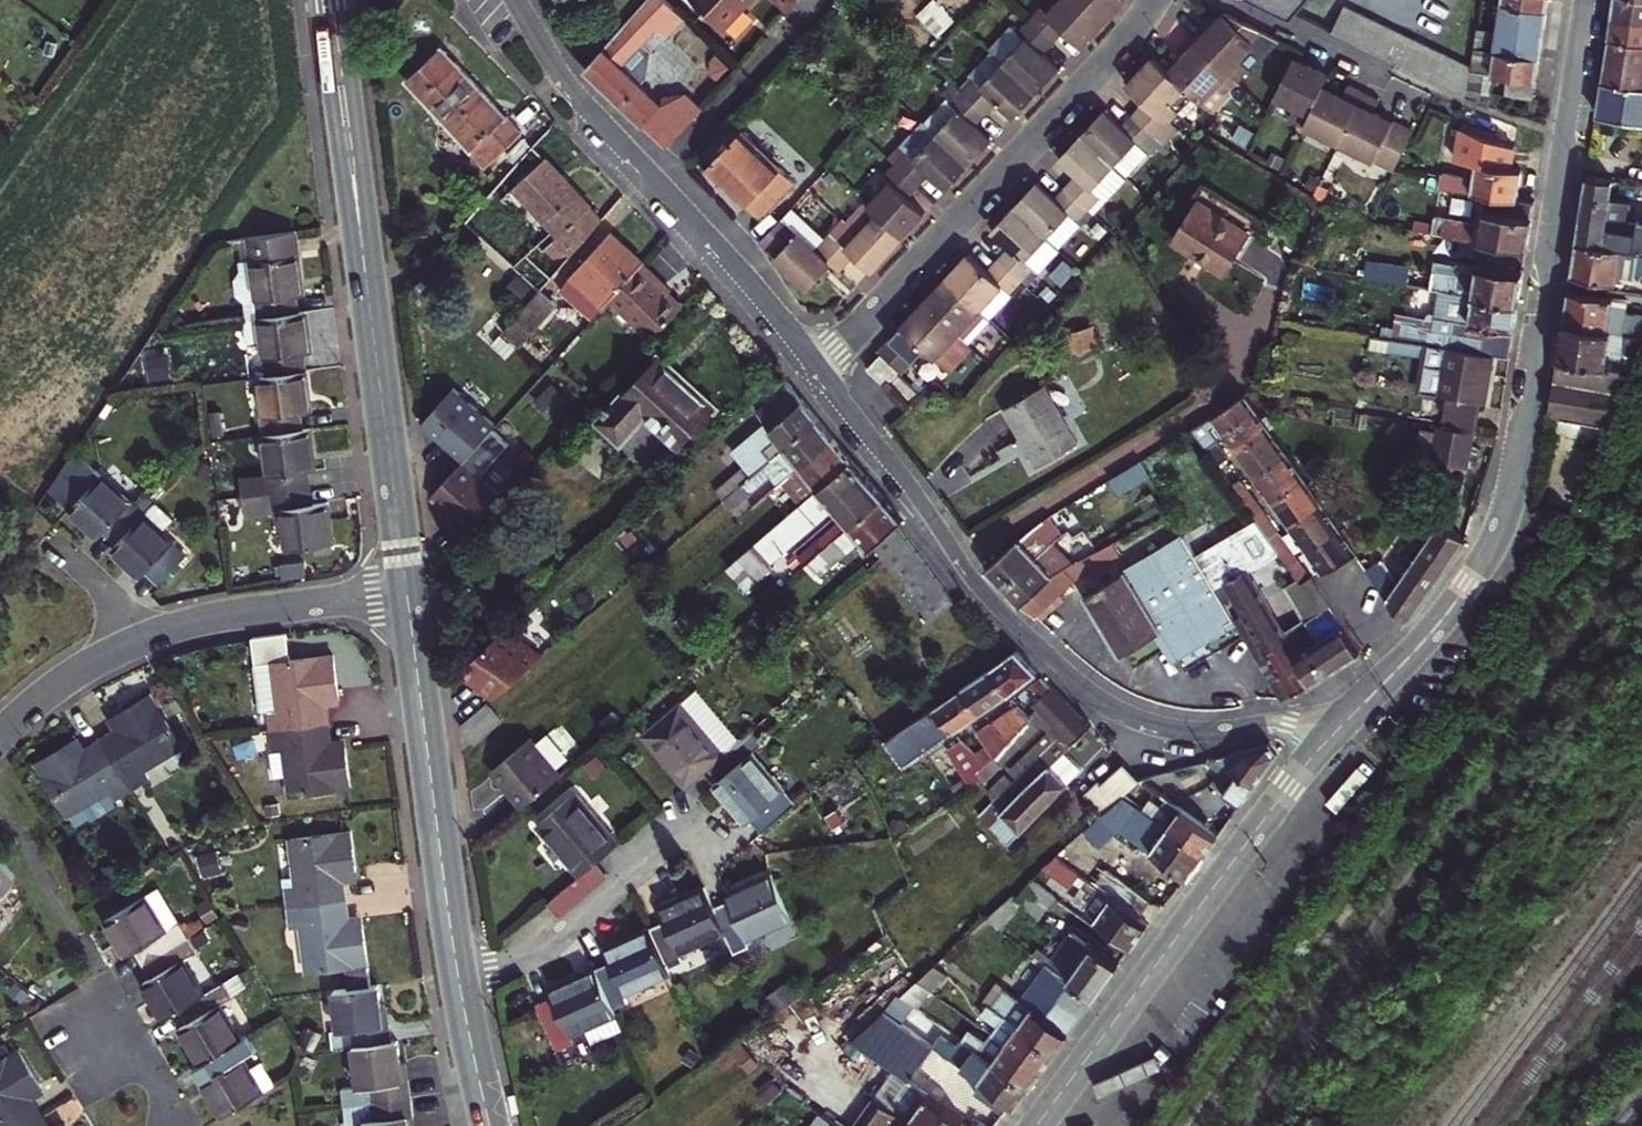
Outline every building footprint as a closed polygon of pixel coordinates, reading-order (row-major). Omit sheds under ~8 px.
[(658,28),(667,36),(684,17),(665,0),(648,0),(639,9),(604,49),(586,69),(619,100),(668,146),(704,108),(688,93),(663,94),(660,102),(644,86),(622,67),(658,28)] [(724,31),(751,2),(753,0),(692,0),(724,31)] [(788,11),(799,0),(777,0),(788,11)] [(1105,20),(1083,0),(1062,0),(1050,13),(1043,7),(1031,19),(1055,41),(1065,30),(1082,45),(1091,35),(1105,20)] [(1105,20),(1120,4),(1124,0),(1083,0),(1105,20)] [(1296,14),(1307,0),(1266,0),(1296,14)] [(1502,1),(1546,11),(1548,2),(1548,0),(1502,0),(1502,1)] [(1613,7),(1612,17),(1641,21),(1641,0),(1614,0),(1613,7)] [(1543,35),(1546,11),(1502,1),(1495,51),(1539,56),(1543,35)] [(1472,67),(1345,6),(1333,32),(1380,55),(1468,97),(1472,67)] [(1210,28),(1197,43),(1238,81),(1250,68),(1252,71),(1282,39),(1226,12),(1210,28)] [(1612,17),(1610,30),(1609,41),(1641,45),(1641,21),(1612,17)] [(1026,38),(1004,62),(1038,92),(1049,80),(1061,68),(1044,52),(1055,41),(1031,19),(1019,32),(1026,38)] [(667,36),(658,28),(622,67),(644,86),(651,79),(652,51),(667,36)] [(1486,49),(1489,30),(1478,28),(1475,48),(1486,49)] [(1019,32),(997,55),(1004,62),(1026,38),(1019,32)] [(1641,66),(1641,45),(1609,41),(1607,51),(1606,61),(1641,66)] [(1238,81),(1197,43),(1183,57),(1170,72),(1188,88),(1195,95),(1204,102),(1218,87),(1226,94),(1238,81)] [(1535,84),(1539,56),(1495,51),(1486,49),(1475,48),(1472,67),(1468,97),(1495,108),(1500,96),(1489,92),(1482,89),(1485,72),(1492,73),(1506,75),(1504,93),(1532,97),(1535,84)] [(953,64),(954,52),(943,50),(941,62),(953,64)] [(409,85),(486,168),(522,134),(505,116),(501,120),(486,104),(490,100),(445,52),(438,51),(409,78),(409,85)] [(731,73),(725,55),(713,60),(720,77),(731,73)] [(1170,72),(1154,57),(1139,73),(1128,86),(1145,102),(1169,124),(1181,111),(1173,104),(1188,88),(1170,72)] [(1313,66),(1295,58),(1276,97),(1295,107),(1311,114),(1324,86),(1330,75),(1313,66)] [(1606,61),(1604,72),(1602,81),(1641,87),(1641,66),(1606,61)] [(1025,106),(1038,92),(1004,62),(982,85),(975,79),(964,91),(987,113),(998,101),(1015,116),(1025,106)] [(1492,73),(1485,72),(1482,89),(1489,92),(1492,73)] [(1641,123),(1641,87),(1602,81),(1599,103),(1597,117),(1641,123)] [(944,96),(947,98),(952,103),(964,91),(955,83),(944,96)] [(1343,96),(1324,86),(1311,114),(1305,126),(1340,143),(1365,93),(1353,86),(1349,85),(1343,96)] [(1181,111),(1195,95),(1188,88),(1173,104),(1181,111)] [(947,98),(924,121),(970,164),(982,152),(993,140),(977,124),(987,113),(964,91),(952,103),(947,98)] [(1395,107),(1365,93),(1340,143),(1395,170),(1413,132),(1394,122),(1400,110),(1395,107)] [(486,104),(501,120),(505,116),(498,109),(490,100),(486,104)] [(1169,124),(1145,102),(1133,114),(1157,137),(1169,124)] [(887,104),(874,121),(878,124),(893,109),(888,105),(887,104)] [(1290,118),(1305,126),(1311,114),(1295,107),(1290,118)] [(1122,126),(1104,110),(1097,118),(1082,134),(1116,165),(1128,177),(1163,142),(1157,137),(1133,114),(1122,126)] [(870,120),(866,129),(872,134),(879,128),(873,122),(870,120)] [(954,181),(970,164),(924,121),(890,157),(897,163),(920,184),(931,173),(948,189),(954,181)] [(1484,194),(1517,199),(1520,185),(1522,170),(1511,168),(1515,147),(1461,128),(1455,159),(1467,161),(1478,163),(1475,179),(1427,173),(1440,176),(1438,186),(1441,187),(1484,194)] [(717,156),(706,146),(697,155),(733,188),(762,215),(786,190),(778,182),(787,173),(741,130),(735,136),(731,132),(721,144),(725,148),(717,156)] [(1116,165),(1082,134),(1067,150),(1059,158),(1077,174),(1066,186),(1093,212),(1105,200),(1094,189),(1116,165)] [(543,250),(560,268),(601,221),(567,184),(545,160),(515,187),(559,235),(543,250)] [(1464,178),(1475,179),(1478,163),(1467,161),(1464,178)] [(870,205),(903,236),(916,222),(926,211),(910,196),(920,184),(897,163),(885,175),(892,182),(870,205)] [(1493,244),(1527,248),(1530,229),(1534,202),(1517,199),(1484,194),(1480,221),(1436,215),(1441,187),(1438,186),(1440,176),(1427,173),(1413,231),(1463,239),(1493,244)] [(1610,199),(1613,181),(1588,177),(1584,195),(1610,199)] [(1314,179),(1310,188),(1312,189),(1316,191),(1320,183),(1314,179)] [(1055,198),(1037,182),(1029,191),(1015,206),(1060,248),(1082,224),(1093,212),(1066,186),(1055,198)] [(1641,253),(1641,222),(1627,220),(1630,202),(1610,199),(1584,195),(1581,219),(1577,243),(1641,253)] [(1097,216),(1110,203),(1105,200),(1093,212),(1097,216)] [(1202,257),(1227,274),(1252,235),(1197,200),(1174,237),(1202,257)] [(887,253),(903,236),(870,205),(866,202),(847,222),(844,219),(826,238),(816,248),(832,263),(841,271),(855,255),(872,269),(887,253)] [(1060,248),(1015,206),(1004,218),(992,230),(1010,247),(999,258),(1023,280),(1035,268),(1038,271),(1060,248)] [(826,238),(793,207),(761,242),(810,288),(822,275),(832,263),(816,248),(826,238)] [(1086,228),(1097,216),(1093,212),(1082,224),(1086,228)] [(1108,231),(1099,221),(1091,230),(1101,239),(1108,231)] [(300,270),(295,232),(236,239),(240,271),(235,279),(237,296),(245,302),(247,318),(297,312),(295,296),(303,294),(300,270)] [(612,299),(643,264),(626,248),(610,234),(572,275),(562,291),(593,319),(612,299)] [(1491,259),(1493,244),(1463,239),(1461,254),(1491,259)] [(1635,272),(1641,273),(1641,253),(1577,243),(1575,259),(1572,276),(1621,284),(1623,276),(1634,278),(1635,272)] [(988,270),(970,253),(960,265),(948,278),(981,309),(1003,286),(1011,293),(1023,280),(999,258),(988,270)] [(1524,271),(1458,261),(1457,264),(1455,276),(1433,272),(1431,288),(1440,290),(1519,302),(1521,288),(1524,271)] [(1433,272),(1455,276),(1457,264),(1435,261),(1433,272)] [(1380,263),(1377,279),(1408,284),(1411,268),(1380,263)] [(643,264),(612,299),(653,340),(683,309),(668,294),(671,292),(662,283),(643,264)] [(1028,286),(1040,273),(1038,271),(1035,268),(1023,280),(1028,286)] [(981,309),(948,278),(936,290),(925,302),(958,333),(981,309)] [(1023,280),(1011,293),(1017,298),(1028,286),(1023,280)] [(519,348),(558,304),(541,290),(503,333),(519,348)] [(1514,331),(1519,302),(1440,290),(1435,320),(1402,315),(1398,340),(1493,355),(1510,357),(1514,331)] [(1620,319),(1610,317),(1612,303),(1613,298),(1570,292),(1567,309),(1564,325),(1641,338),(1641,323),(1620,319)] [(958,333),(925,302),(907,322),(891,338),(915,361),(926,349),(948,369),(970,345),(958,333)] [(1610,317),(1620,319),(1622,304),(1612,303),(1610,317)] [(306,311),(297,312),(247,318),(243,319),(246,343),(263,340),(268,375),(305,370),(303,353),(311,352),(309,338),(306,311)] [(1564,325),(1559,355),(1550,413),(1575,417),(1584,419),(1590,420),(1621,424),(1623,412),(1627,412),(1635,395),(1619,393),(1623,369),(1626,354),(1641,357),(1641,338),(1564,325)] [(1074,348),(1096,341),(1092,327),(1070,334),(1074,348)] [(1489,383),(1493,355),(1398,340),(1371,335),(1369,346),(1426,356),(1420,391),(1450,396),(1444,425),(1475,430),(1480,400),(1486,401),(1489,383)] [(903,372),(915,361),(891,338),(879,351),(883,353),(899,369),(903,372)] [(899,369),(883,353),(868,369),(886,384),(899,369)] [(1641,372),(1641,357),(1626,354),(1623,369),(1641,372)] [(660,356),(609,410),(599,422),(621,442),(646,416),(680,448),(717,408),(685,379),(660,356)] [(308,397),(305,370),(268,375),(259,376),(266,434),(304,429),(302,413),(310,412),(308,397)] [(559,417),(577,401),(561,381),(542,396),(559,417)] [(756,413),(765,423),(732,452),(744,466),(716,490),(724,500),(817,420),(806,405),(790,385),(756,413)] [(1020,437),(1037,465),(1079,442),(1046,385),(1004,408),(1020,437)] [(453,390),(422,425),(442,442),(465,461),(496,426),(453,390)] [(1213,428),(1218,424),(1225,434),(1257,411),(1246,395),(1193,429),(1206,448),(1216,441),(1220,438),(1213,428)] [(1237,451),(1270,428),(1257,411),(1225,434),(1237,451)] [(1574,426),(1582,427),(1584,419),(1575,417),(1574,426)] [(211,420),(213,437),(225,436),(222,419),(211,420)] [(782,482),(833,438),(825,429),(817,420),(724,500),(723,500),(731,510),(770,476),(779,486),(782,482)] [(592,429),(615,450),(621,442),(599,422),(592,429)] [(1469,465),(1475,430),(1444,425),(1439,424),(1433,459),(1469,465)] [(312,428),(304,429),(266,434),(272,474),(241,477),(243,495),(312,487),(309,470),(317,469),(316,456),(312,428)] [(1255,476),(1287,452),(1270,428),(1237,451),(1255,476)] [(802,505),(852,462),(843,451),(833,438),(782,482),(802,505)] [(1228,458),(1216,441),(1206,448),(1218,465),(1228,458)] [(1272,500),(1304,477),(1287,452),(1255,476),(1272,500)] [(213,470),(197,460),(191,471),(207,481),(213,470)] [(1120,494),(1150,475),(1141,461),(1111,479),(1120,494)] [(755,546),(770,563),(835,508),(868,479),(860,471),(852,462),(802,505),(755,546)] [(449,524),(462,535),(467,530),(500,497),(463,463),(432,497),(449,513),(455,518),(449,524)] [(503,475),(510,482),(522,470),(515,463),(503,475)] [(105,529),(118,541),(144,513),(100,473),(69,507),(88,525),(99,535),(105,529)] [(1290,525),(1322,502),(1304,477),(1272,500),(1290,525)] [(799,556),(806,565),(883,497),(876,489),(868,479),(835,508),(839,513),(844,518),(799,556)] [(1262,507),(1245,483),(1235,489),(1253,514),(1262,507)] [(312,487),(243,495),(245,513),(284,508),(289,549),(335,543),(331,515),(330,502),(314,504),(312,487)] [(806,565),(817,578),(861,540),(882,556),(907,539),(897,525),(903,520),(894,510),(883,497),(806,565)] [(144,513),(118,541),(112,547),(132,565),(143,575),(149,569),(162,582),(187,554),(163,532),(174,519),(155,501),(144,513)] [(1307,549),(1340,526),(1322,502),(1290,525),(1307,549)] [(1279,533),(1262,507),(1253,514),(1260,524),(1271,539),(1279,533)] [(1054,542),(1064,534),(1049,516),(986,570),(997,582),(1003,589),(1037,558),(1054,542)] [(1086,532),(1092,542),(1106,532),(1100,523),(1086,532)] [(1443,574),(1466,539),(1441,523),(1400,582),(1395,579),(1383,557),(1368,567),(1398,612),(1405,623),(1413,618),(1443,574)] [(1269,653),(1289,642),(1285,636),(1248,573),(1281,553),(1271,539),(1260,524),(1200,560),(1218,589),(1228,583),(1257,633),(1268,651),(1269,653)] [(1323,572),(1357,551),(1340,526),(1307,549),(1323,572)] [(1186,536),(1182,529),(1173,534),(1177,542),(1186,536)] [(1297,557),(1279,533),(1271,539),(1281,553),(1282,554),(1288,563),(1297,557)] [(739,539),(744,545),(749,541),(744,535),(739,539)] [(1175,654),(1235,618),(1218,589),(1200,560),(1186,536),(1177,542),(1086,595),(1122,653),(1161,630),(1170,645),(1175,654)] [(907,539),(882,556),(891,569),(930,621),(954,603),(942,587),(907,539)] [(568,550),(572,555),(582,546),(578,541),(568,550)] [(1064,570),(1073,564),(1054,542),(1037,558),(1003,589),(1014,599),(1021,606),(1054,576),(1064,570)] [(1113,543),(1073,564),(1064,570),(1075,581),(1120,555),(1113,543)] [(730,568),(748,589),(773,568),(770,563),(755,546),(730,568)] [(1310,577),(1297,557),(1288,563),(1295,573),(1302,582),(1310,577)] [(1054,576),(1021,606),(1037,618),(1040,614),(1061,594),(1075,581),(1064,570),(1054,576)] [(1313,575),(1310,577),(1302,582),(1298,585),(1309,601),(1307,602),(1316,615),(1307,621),(1320,641),(1311,646),(1327,673),(1339,665),(1362,650),(1313,575)] [(715,587),(724,596),(737,585),(728,576),(715,587)] [(1235,618),(1247,638),(1257,633),(1228,583),(1218,589),(1235,618)] [(1288,591),(1307,621),(1316,615),(1307,602),(1309,601),(1298,585),(1288,591)] [(1066,598),(1061,594),(1040,614),(1044,618),(1066,598)] [(1289,642),(1313,682),(1327,673),(1311,646),(1320,641),(1307,621),(1285,636),(1289,642)] [(327,713),(326,704),(325,696),(339,695),(333,654),(290,660),(286,633),(252,637),(255,664),(273,662),(279,707),(269,708),(272,730),(329,722),(327,713)] [(1268,651),(1257,633),(1247,638),(1258,657),(1268,651)] [(495,636),(462,664),(474,677),(480,677),(482,679),(485,682),(480,686),(492,699),(541,657),(516,642),(513,647),(495,636)] [(1269,653),(1269,654),(1293,694),(1302,689),(1313,682),(1289,642),(1269,653)] [(1025,682),(1038,672),(1016,650),(988,670),(1008,694),(1025,682)] [(1268,651),(1258,657),(1284,700),(1293,694),(1269,654),(1269,653),(1268,651)] [(626,662),(635,673),(643,666),(634,655),(626,662)] [(260,709),(264,731),(272,730),(269,708),(279,707),(273,662),(255,664),(260,709)] [(993,704),(1008,694),(988,670),(960,690),(980,713),(993,704)] [(1065,753),(1090,728),(1070,707),(1051,688),(1043,696),(1034,705),(1039,709),(1054,725),(1054,727),(1056,733),(1058,736),(993,801),(978,814),(1007,844),(1067,785),(1049,768),(1065,753)] [(1035,714),(1039,709),(1034,705),(1043,696),(1037,689),(1018,704),(1026,713),(1029,717),(1035,714)] [(933,709),(953,732),(967,723),(980,713),(960,690),(933,709)] [(725,752),(738,741),(695,691),(682,702),(725,752)] [(101,741),(131,790),(148,780),(142,771),(182,747),(151,695),(117,716),(123,727),(117,731),(101,741)] [(326,704),(339,702),(339,695),(325,696),(326,704)] [(707,768),(718,781),(751,754),(761,744),(750,731),(738,741),(725,752),(682,702),(642,736),(685,787),(696,778),(707,768)] [(1022,728),(1026,724),(1031,719),(1029,717),(1026,713),(1018,704),(1017,704),(990,723),(1009,743),(1022,728)] [(886,741),(905,765),(929,748),(953,732),(933,709),(886,741)] [(1040,725),(1047,732),(988,791),(993,801),(1058,736),(1056,733),(1054,727),(1054,725),(1039,709),(1035,714),(1029,717),(1031,719),(1040,725)] [(123,727),(117,716),(113,718),(110,720),(117,731),(123,727)] [(983,785),(1009,758),(1040,725),(1031,719),(1026,724),(1022,728),(1009,743),(1005,748),(985,764),(975,773),(979,779),(983,785)] [(290,795),(350,787),(345,747),(332,749),(331,741),(330,732),(329,722),(272,730),(274,751),(285,750),(288,775),(290,795)] [(986,746),(976,753),(985,764),(1005,748),(1009,743),(990,723),(976,733),(986,746)] [(508,790),(522,807),(561,775),(531,738),(492,771),(508,790)] [(79,754),(85,750),(78,739),(75,741),(72,743),(79,754)] [(332,749),(345,747),(344,740),(331,741),(332,749)] [(948,749),(970,784),(979,779),(975,773),(985,764),(976,753),(961,740),(948,749)] [(84,807),(109,792),(114,800),(131,790),(101,741),(85,750),(79,754),(72,743),(37,764),(69,816),(84,807)] [(1211,784),(1241,804),(1250,792),(1278,754),(1271,743),(1216,759),(1224,764),(1220,771),(1211,784)] [(274,751),(270,752),(273,777),(288,775),(285,750),(274,751)] [(1067,785),(1082,770),(1073,761),(1065,753),(1049,768),(1067,785)] [(751,820),(762,833),(795,804),(751,754),(718,781),(713,786),(730,806),(746,824),(751,820)] [(1216,759),(1205,761),(1220,771),(1224,764),(1216,759)] [(1083,794),(1102,815),(1123,796),(1140,780),(1124,764),(1100,785),(1097,781),(1083,794)] [(1166,798),(1183,810),(1197,791),(1169,771),(1140,780),(1166,798)] [(796,803),(809,792),(803,785),(790,796),(796,803)] [(1183,810),(1220,835),(1232,816),(1197,791),(1183,810)] [(84,807),(93,821),(118,806),(114,800),(109,792),(84,807)] [(548,903),(559,916),(607,875),(596,863),(606,854),(618,844),(575,793),(537,826),(580,876),(548,903)] [(1077,858),(1133,802),(1123,796),(1102,815),(1066,848),(1077,858)] [(1143,809),(1207,854),(1215,842),(1220,835),(1183,810),(1166,798),(1161,806),(1150,799),(1143,809)] [(826,817),(833,829),(845,822),(837,808),(826,817)] [(1137,840),(1189,878),(1197,867),(1207,854),(1143,809),(1142,809),(1135,819),(1128,815),(1124,821),(1130,825),(1117,841),(1130,850),(1137,840)] [(356,872),(351,832),(290,840),(297,886),(286,887),(289,907),(346,900),(345,890),(344,881),(343,874),(356,872)] [(1083,910),(1132,947),(1140,935),(1149,924),(1140,918),(1098,887),(1092,884),(1055,857),(1032,878),(1023,890),(1047,907),(1055,895),(1041,885),(1050,872),(1065,883),(1072,888),(1076,882),(1084,887),(1090,892),(1086,899),(1089,902),(1083,910)] [(136,871),(139,874),(155,864),(152,861),(136,871)] [(141,879),(157,869),(155,864),(139,874),(141,879)] [(1098,887),(1140,918),(1151,902),(1104,868),(1095,881),(1100,885),(1098,887)] [(344,881),(357,879),(356,872),(343,874),(344,881)] [(1050,872),(1041,885),(1055,895),(1065,883),(1050,872)] [(727,894),(729,900),(714,908),(726,934),(734,953),(750,946),(747,939),(793,919),(772,873),(741,888),(727,894)] [(668,968),(684,961),(681,954),(726,934),(714,908),(705,887),(678,900),(660,908),(666,921),(650,927),(668,968)] [(1073,902),(1083,910),(1089,902),(1086,899),(1090,892),(1084,887),(1073,902)] [(166,931),(180,923),(159,888),(145,896),(166,931)] [(1021,907),(1038,919),(1047,907),(1023,890),(1017,898),(1013,895),(986,919),(998,928),(1021,907)] [(229,904),(236,899),(233,893),(225,898),(229,904)] [(142,965),(189,937),(180,923),(166,931),(145,896),(106,920),(121,945),(127,956),(134,951),(142,965)] [(197,905),(208,921),(219,914),(208,898),(197,905)] [(371,986),(363,924),(349,925),(349,918),(347,906),(346,900),(289,907),(291,926),(301,925),(308,971),(346,966),(349,989),(371,986)] [(363,924),(362,917),(349,918),(349,925),(363,924)] [(236,927),(247,929),(248,922),(238,920),(236,927)] [(671,974),(668,968),(650,927),(626,939),(605,948),(611,962),(596,969),(613,1009),(629,1002),(626,994),(671,974)] [(1048,964),(1095,998),(1109,980),(1119,965),(1071,933),(1052,960),(1048,964)] [(183,960),(197,951),(189,937),(142,965),(151,978),(144,983),(152,997),(165,1019),(179,1010),(204,994),(183,960)] [(1048,964),(1052,960),(1038,948),(1034,954),(1048,964)] [(1066,1038),(1082,1017),(1095,998),(1048,964),(1034,984),(1022,1000),(1007,989),(993,1008),(1055,1054),(1066,1038)] [(931,990),(932,991),(949,976),(935,966),(918,980),(931,990)] [(538,1003),(559,1049),(575,1042),(572,1035),(586,1028),(616,1015),(613,1009),(596,969),(569,981),(551,989),(554,996),(538,1003)] [(915,1006),(918,1008),(931,990),(918,980),(917,982),(902,995),(915,1006)] [(220,1005),(234,996),(225,982),(204,994),(179,1010),(187,1023),(180,1027),(192,1046),(202,1063),(241,1040),(220,1005)] [(989,1005),(993,1008),(1007,989),(998,984),(985,1002),(989,1005)] [(389,1023),(384,1024),(382,1007),(379,985),(371,986),(349,989),(334,991),(339,1031),(332,1032),(334,1049),(354,1046),(392,1041),(389,1023)] [(934,1048),(933,1046),(901,1023),(915,1006),(902,995),(851,1041),(882,1062),(894,1071),(909,1082),(913,1077),(934,1048)] [(991,1035),(1042,1072),(1049,1063),(1055,1054),(993,1008),(989,1005),(982,1014),(998,1025),(991,1035)] [(586,1028),(592,1044),(622,1030),(616,1015),(586,1028)] [(966,1043),(1029,1090),(1036,1081),(1042,1072),(991,1035),(986,1042),(969,1030),(962,1040),(966,1043)] [(934,1048),(953,1061),(961,1049),(941,1035),(933,1046),(934,1048)] [(211,1095),(224,1116),(263,1092),(249,1069),(242,1057),(256,1049),(248,1036),(241,1040),(202,1063),(209,1076),(202,1081),(211,1095)] [(838,1047),(875,1073),(882,1062),(851,1041),(845,1036),(838,1047)] [(306,1048),(317,1048),(318,1037),(306,1037),(306,1048)] [(409,1079),(404,1080),(401,1063),(398,1041),(392,1041),(354,1046),(359,1086),(342,1089),(344,1105),(411,1097),(409,1079)] [(953,1061),(962,1069),(1011,1105),(1016,1108),(1023,1099),(1029,1090),(966,1043),(961,1049),(953,1061)] [(42,1113),(32,1097),(28,1091),(40,1084),(19,1050),(0,1061),(0,1125),(21,1125),(42,1113)] [(263,1092),(276,1084),(262,1062),(249,1069),(263,1092)] [(918,1089),(909,1082),(894,1071),(858,1121),(854,1125),(970,1125),(918,1089)] [(923,1083),(913,1077),(909,1082),(918,1089),(923,1083)] [(791,1091),(838,1125),(849,1125),(854,1118),(800,1078),(791,1091)] [(28,1091),(32,1097),(43,1091),(41,1087),(40,1084),(28,1091)] [(408,1116),(413,1115),(411,1097),(344,1105),(347,1124),(364,1121),(364,1125),(410,1125),(408,1116)] [(42,1113),(21,1125),(49,1125),(42,1113)]
